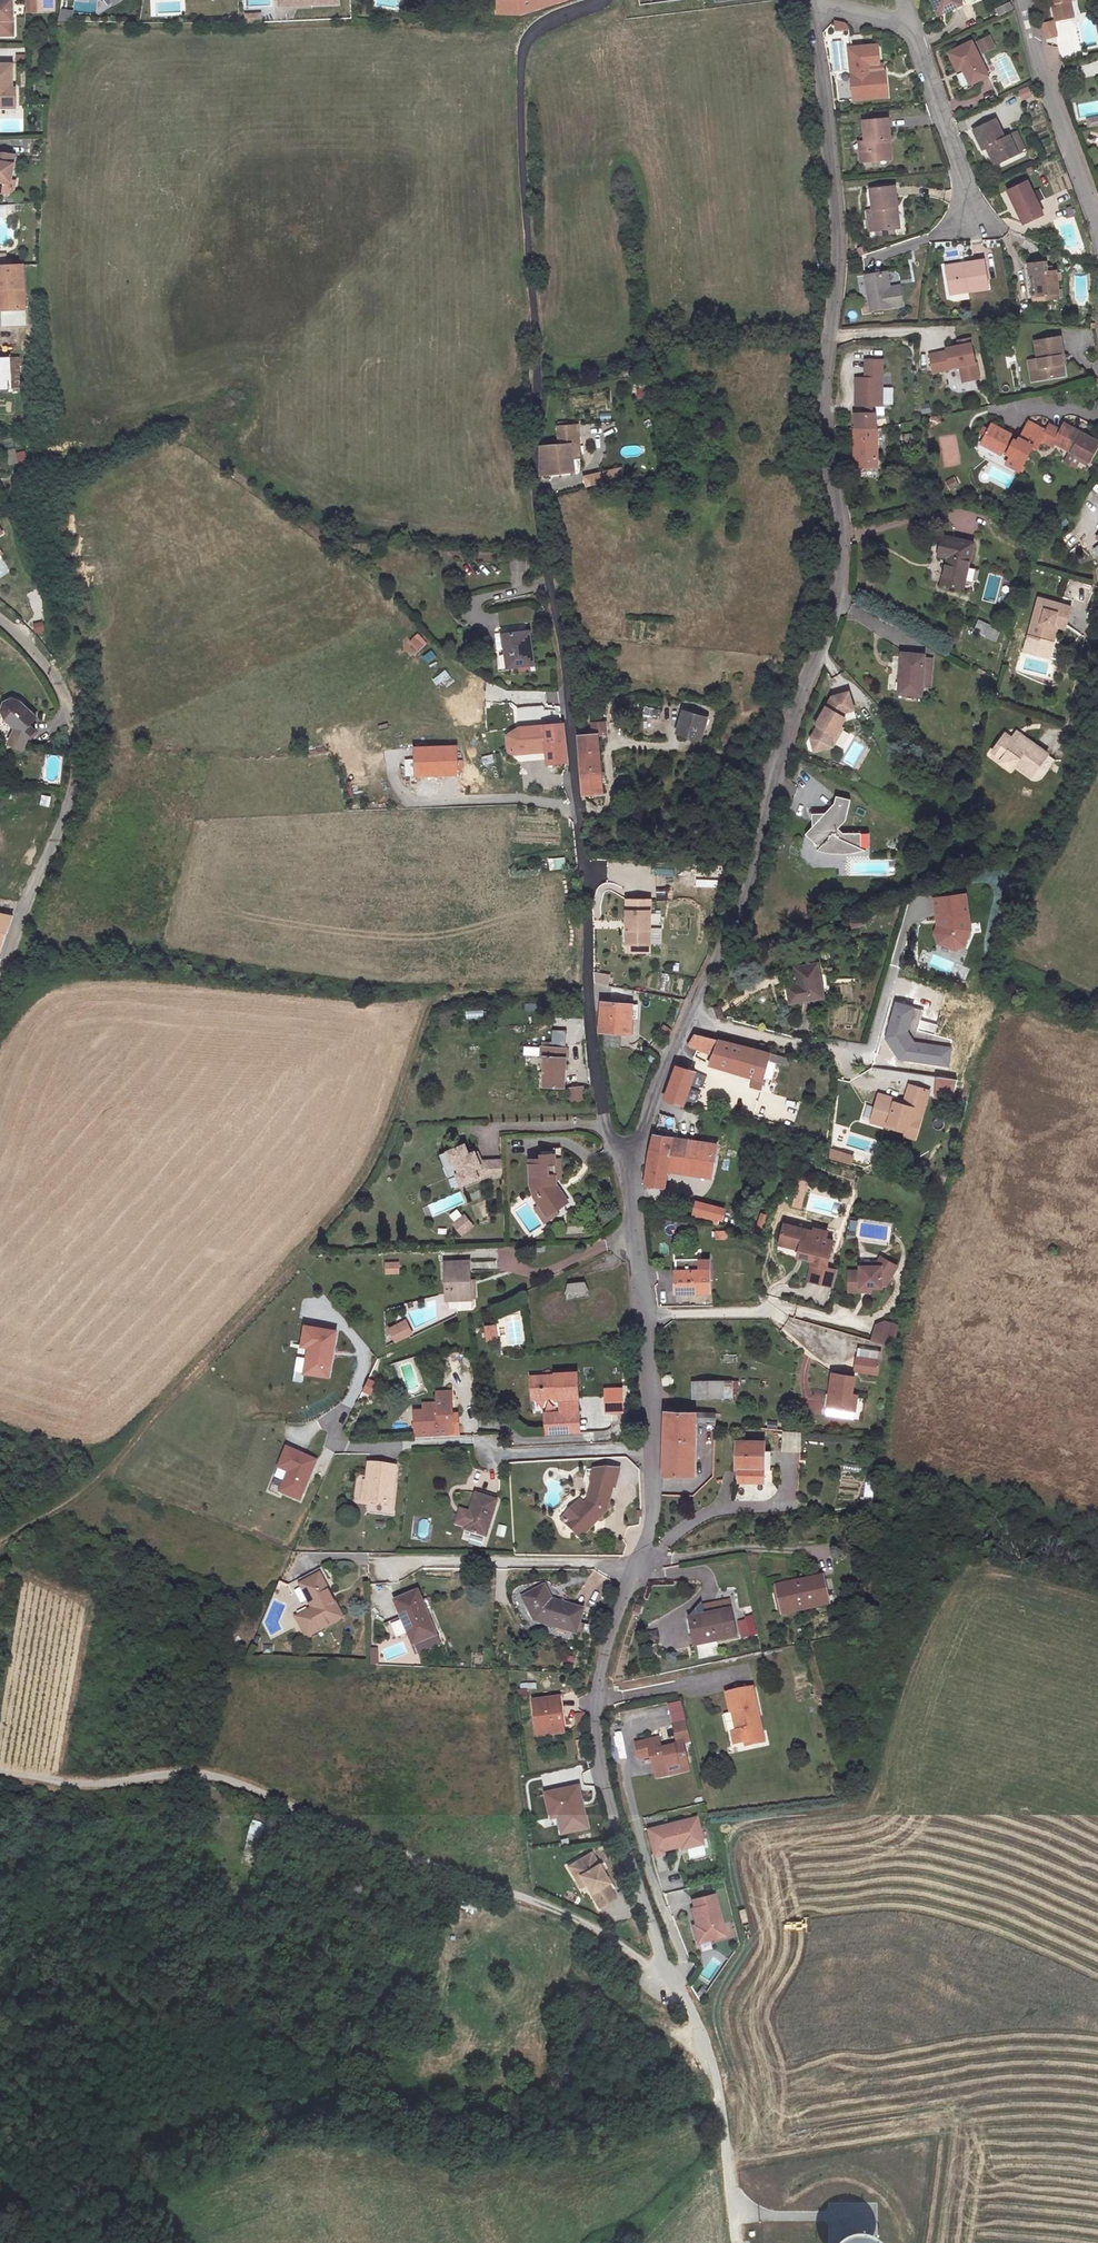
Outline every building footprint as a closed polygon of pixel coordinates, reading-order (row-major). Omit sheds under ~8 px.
[(17,10),(32,12),(33,0),(17,0),(17,10)] [(496,14),(519,14),(562,0),(496,0),(496,14)] [(938,14),(961,4),(959,0),(932,0),(938,14)] [(1056,19),(1072,16),(1069,2),(1074,1),(1074,0),(1052,0),(1056,19)] [(70,22),(72,11),(59,9),(57,20),(70,22)] [(253,14),(243,15),(244,23),(253,23),(253,14)] [(846,25),(836,23),(837,32),(849,31),(849,29),(846,25)] [(1054,23),(1043,26),(1045,34),(1056,32),(1054,23)] [(989,38),(978,43),(982,53),(993,49),(989,38)] [(986,78),(972,42),(946,53),(954,75),(962,72),(968,86),(986,78)] [(1056,45),(1045,49),(1049,63),(1060,59),(1056,45)] [(849,51),(854,103),(887,100),(885,73),(879,74),(878,69),(880,69),(878,49),(849,51)] [(956,74),(962,88),(967,86),(961,72),(956,74)] [(1027,86),(1017,90),(1021,100),(1031,96),(1027,86)] [(1089,128),(1097,126),(1097,117),(1087,119),(1089,128)] [(858,142),(861,163),(884,160),(881,140),(890,139),(887,118),(863,121),(866,141),(858,142)] [(997,121),(973,131),(982,152),(988,149),(994,163),(1019,153),(1012,137),(1005,140),(997,121)] [(1030,183),(1008,191),(1021,224),(1041,217),(1030,183)] [(866,191),(871,230),(897,227),(894,208),(898,207),(896,187),(866,191)] [(951,294),(988,287),(983,260),(967,263),(967,267),(946,270),(951,294)] [(1049,301),(1061,298),(1056,270),(1048,271),(1046,263),(1027,266),(1033,296),(1048,293),(1049,301)] [(15,313),(13,269),(0,270),(0,314),(15,313)] [(869,312),(903,307),(900,286),(887,288),(885,273),(863,277),(869,312)] [(965,340),(954,343),(955,348),(941,351),(942,353),(924,357),(928,374),(945,371),(945,370),(954,368),(958,384),(973,381),(965,340)] [(1059,370),(1055,340),(1030,343),(1032,362),(1021,364),(1023,386),(1057,383),(1056,370),(1059,370)] [(878,362),(861,362),(862,380),(852,381),(853,408),(863,408),(869,407),(879,407),(878,362)] [(15,363),(0,364),(0,394),(17,393),(15,363)] [(927,403),(919,405),(922,416),(930,414),(927,403)] [(851,417),(852,432),(873,432),(873,422),(872,416),(869,416),(863,416),(851,417)] [(873,432),(882,430),(881,422),(873,422),(873,432)] [(992,441),(987,450),(999,457),(1001,454),(1010,458),(1006,467),(1020,474),(1033,451),(1037,453),(1042,444),(1047,432),(1030,422),(1020,441),(1015,439),(1014,441),(1009,438),(1011,432),(994,422),(991,428),(986,438),(992,441)] [(1074,453),(1091,462),(1097,450),(1097,442),(1067,424),(1063,431),(1050,424),(1047,432),(1042,444),(1053,450),(1057,443),(1074,453)] [(979,434),(986,438),(991,428),(984,425),(979,434)] [(571,478),(569,464),(567,451),(576,450),(573,431),(555,434),(557,452),(538,453),(537,482),(571,478)] [(853,467),(874,467),(873,432),(852,432),(853,467)] [(901,447),(915,446),(914,433),(900,434),(901,447)] [(992,441),(986,438),(981,447),(987,450),(992,441)] [(23,448),(5,453),(10,467),(27,462),(23,448)] [(567,451),(569,464),(577,463),(576,450),(567,451)] [(1091,462),(1074,453),(1071,459),(1089,468),(1091,462)] [(618,488),(617,481),(616,478),(601,481),(603,490),(618,488)] [(947,485),(950,494),(958,490),(955,482),(947,485)] [(1039,511),(1034,523),(1043,526),(1047,515),(1039,511)] [(975,533),(978,520),(961,516),(957,529),(975,533)] [(941,584),(962,589),(973,545),(940,537),(936,556),(946,559),(941,584)] [(525,580),(525,559),(513,560),(513,580),(525,580)] [(1068,606),(1040,598),(1029,635),(1050,641),(1055,625),(1063,627),(1068,606)] [(32,624),(34,633),(44,631),(42,622),(32,624)] [(978,635),(995,639),(997,633),(980,629),(978,635)] [(407,639),(414,652),(426,645),(418,632),(407,639)] [(504,635),(507,668),(532,665),(529,632),(504,635)] [(426,664),(435,657),(430,651),(422,657),(426,664)] [(901,651),(897,693),(919,695),(923,653),(901,651)] [(438,690),(452,680),(442,666),(428,676),(438,690)] [(854,717),(847,691),(830,696),(814,723),(817,725),(809,738),(812,751),(830,746),(846,719),(854,717)] [(13,732),(3,747),(15,755),(22,745),(32,738),(27,732),(36,724),(22,707),(15,703),(7,705),(2,713),(4,722),(13,732)] [(517,708),(518,728),(544,725),(543,707),(541,706),(517,708)] [(647,707),(645,714),(657,718),(659,710),(647,707)] [(707,717),(683,710),(677,734),(700,740),(707,717)] [(590,733),(576,734),(578,755),(580,793),(601,791),(596,732),(604,732),(604,720),(590,721),(590,733)] [(544,725),(518,728),(519,735),(506,737),(508,751),(512,755),(532,753),(531,750),(544,748),(546,764),(566,763),(562,724),(544,725)] [(1034,768),(1046,752),(1021,734),(1017,741),(1007,733),(993,751),(1002,756),(998,761),(1010,768),(1017,757),(1034,768)] [(454,746),(412,747),(413,774),(454,774),(454,746)] [(493,756),(481,756),(481,769),(493,769),(493,756)] [(1037,784),(1055,761),(1049,756),(1031,779),(1037,784)] [(864,844),(863,830),(846,833),(840,829),(848,820),(850,798),(835,795),(834,801),(831,806),(805,834),(821,847),(819,851),(837,853),(849,853),(868,848),(864,844)] [(49,807),(50,797),(40,796),(39,806),(49,807)] [(550,859),(550,869),(564,869),(564,859),(550,859)] [(960,890),(928,893),(931,921),(928,928),(931,938),(948,946),(957,941),(964,926),(960,890)] [(648,943),(649,899),(625,898),(624,943),(648,943)] [(12,921),(0,919),(0,955),(12,921)] [(792,1003),(821,997),(815,964),(796,967),(800,986),(789,988),(792,1003)] [(957,965),(953,972),(963,977),(967,970),(957,965)] [(609,976),(593,972),(594,982),(606,985),(609,976)] [(666,991),(667,974),(657,973),(656,990),(666,991)] [(632,1004),(601,1001),(598,1031),(628,1034),(632,1004)] [(719,1006),(710,1008),(712,1020),(721,1018),(719,1006)] [(693,1033),(689,1046),(706,1051),(703,1062),(708,1064),(763,1077),(769,1053),(693,1033)] [(563,1087),(564,1048),(540,1048),(541,1057),(544,1057),(543,1086),(563,1087)] [(773,1055),(772,1062),(785,1065),(787,1058),(773,1055)] [(664,1099),(683,1105),(694,1072),(675,1065),(664,1099)] [(913,1139),(927,1091),(907,1085),(902,1101),(877,1094),(871,1116),(891,1123),(890,1128),(900,1131),(899,1135),(913,1139)] [(582,1088),(570,1088),(569,1100),(582,1101),(582,1088)] [(713,1144),(653,1134),(645,1185),(665,1188),(667,1169),(707,1177),(713,1144)] [(501,1176),(500,1160),(482,1161),(477,1163),(472,1153),(466,1155),(461,1144),(443,1151),(453,1174),(457,1186),(475,1179),(475,1181),(484,1177),(501,1176)] [(471,1149),(461,1144),(466,1155),(472,1153),(471,1149)] [(528,1163),(529,1189),(534,1189),(535,1195),(537,1198),(533,1201),(546,1218),(566,1205),(554,1187),(553,1163),(559,1163),(559,1150),(552,1150),(552,1157),(539,1158),(539,1162),(528,1163)] [(453,1174),(443,1151),(438,1154),(447,1177),(453,1174)] [(719,1209),(697,1202),(694,1212),(716,1218),(719,1209)] [(464,1216),(453,1225),(456,1229),(467,1220),(464,1216)] [(467,1220),(456,1229),(460,1234),(471,1225),(467,1220)] [(830,1286),(835,1269),(825,1267),(832,1241),(825,1239),(827,1231),(814,1228),(813,1234),(803,1231),(804,1228),(785,1223),(779,1244),(799,1249),(797,1256),(811,1260),(806,1280),(830,1286)] [(880,1256),(876,1262),(859,1261),(859,1271),(846,1270),(847,1290),(870,1291),(870,1287),(880,1288),(881,1284),(885,1286),(898,1269),(880,1256)] [(673,1272),(674,1294),(709,1292),(708,1270),(697,1270),(696,1259),(674,1260),(674,1272),(673,1272)] [(707,1259),(696,1259),(697,1270),(708,1270),(707,1259)] [(399,1274),(398,1261),(383,1262),(384,1275),(399,1274)] [(467,1262),(444,1261),(443,1299),(466,1300),(467,1281),(467,1262)] [(565,1292),(567,1301),(583,1298),(590,1291),(583,1282),(568,1285),(565,1292)] [(466,1300),(443,1299),(443,1306),(446,1308),(468,1309),(470,1306),(470,1300),(466,1300)] [(394,1341),(397,1339),(393,1330),(403,1325),(407,1334),(410,1333),(404,1320),(388,1328),(394,1341)] [(898,1326),(876,1320),(870,1342),(892,1348),(898,1326)] [(403,1325),(393,1330),(397,1339),(407,1334),(403,1325)] [(483,1343),(497,1342),(495,1325),(482,1326),(483,1343)] [(333,1331),(302,1327),(300,1347),(308,1348),(305,1375),(328,1377),(333,1331)] [(719,1355),(719,1364),(736,1364),(736,1355),(719,1355)] [(876,1374),(879,1361),(857,1357),(854,1370),(876,1374)] [(564,1403),(565,1414),(576,1413),(573,1374),(554,1375),(554,1378),(532,1379),(532,1393),(541,1392),(542,1401),(555,1400),(556,1403),(564,1403)] [(830,1374),(825,1407),(853,1411),(855,1396),(849,1395),(852,1377),(830,1374)] [(365,1380),(362,1393),(371,1395),(374,1381),(365,1380)] [(721,1398),(721,1383),(693,1382),(692,1398),(721,1398)] [(423,1424),(414,1425),(414,1436),(434,1435),(433,1424),(451,1423),(449,1389),(435,1389),(436,1400),(422,1401),(422,1413),(423,1424)] [(813,1392),(812,1406),(823,1407),(824,1393),(813,1392)] [(712,1425),(712,1413),(663,1411),(660,1445),(660,1477),(690,1478),(693,1425),(712,1425)] [(413,1413),(414,1425),(423,1424),(422,1413),(413,1413)] [(576,1413),(565,1414),(543,1415),(544,1433),(549,1432),(548,1420),(576,1419),(576,1413)] [(548,1420),(549,1432),(577,1430),(576,1419),(548,1420)] [(433,1424),(434,1435),(451,1434),(451,1423),(433,1424)] [(735,1442),(733,1467),(761,1467),(763,1428),(752,1430),(752,1443),(735,1442)] [(279,1493),(298,1501),(315,1462),(286,1450),(278,1468),(288,1472),(284,1482),(279,1493)] [(859,1472),(859,1465),(842,1464),(842,1471),(859,1472)] [(395,1469),(365,1467),(365,1485),(369,1485),(367,1508),(391,1511),(395,1469)] [(761,1467),(733,1467),(733,1470),(739,1470),(738,1483),(760,1484),(761,1467)] [(288,1472),(278,1468),(274,1478),(284,1482),(288,1472)] [(590,1482),(593,1470),(587,1468),(583,1480),(590,1482)] [(593,1470),(590,1482),(592,1482),(587,1500),(578,1509),(574,1506),(560,1519),(579,1537),(603,1514),(611,1488),(615,1489),(620,1471),(593,1470)] [(462,1531),(471,1533),(485,1537),(496,1501),(473,1494),(462,1531)] [(498,1524),(495,1535),(503,1538),(507,1526),(498,1524)] [(340,1617),(318,1576),(300,1586),(311,1607),(294,1616),(304,1635),(340,1617)] [(775,1586),(779,1613),(829,1606),(825,1578),(775,1586)] [(536,1624),(576,1633),(581,1609),(552,1602),(543,1587),(522,1598),(536,1624)] [(420,1608),(413,1592),(391,1602),(398,1618),(405,1633),(411,1644),(433,1633),(436,1632),(424,1606),(420,1608)] [(692,1645),(735,1637),(730,1613),(687,1621),(692,1645)] [(405,1633),(398,1618),(381,1626),(388,1641),(405,1633)] [(433,1633),(411,1644),(415,1654),(438,1643),(433,1633)] [(700,1644),(701,1657),(716,1655),(715,1643),(700,1644)] [(761,1729),(751,1686),(724,1693),(728,1712),(732,1711),(736,1728),(728,1730),(731,1742),(741,1740),(743,1745),(758,1741),(756,1730),(761,1729)] [(559,1718),(556,1698),(533,1701),(538,1735),(564,1732),(562,1718),(559,1718)] [(728,1712),(722,1714),(726,1731),(728,1730),(736,1728),(732,1711),(728,1712)] [(585,1712),(575,1713),(575,1726),(585,1726),(585,1712)] [(654,1777),(668,1774),(666,1768),(686,1764),(682,1745),(690,1743),(685,1722),(673,1724),(677,1745),(661,1749),(659,1738),(635,1744),(638,1760),(650,1758),(654,1777)] [(756,1730),(758,1741),(764,1740),(761,1729),(756,1730)] [(612,1759),(620,1759),(620,1731),(612,1731),(612,1759)] [(687,1770),(686,1764),(666,1768),(668,1774),(687,1770)] [(548,1787),(564,1785),(564,1783),(582,1781),(580,1767),(562,1769),(562,1771),(547,1774),(548,1787)] [(579,1786),(545,1793),(548,1808),(554,1807),(556,1817),(560,1833),(587,1828),(579,1786)] [(554,1807),(548,1808),(550,1818),(556,1817),(554,1807)] [(696,1815),(647,1827),(653,1853),(662,1851),(662,1847),(685,1842),(686,1845),(702,1841),(696,1815)] [(252,1820),(246,1839),(260,1843),(265,1824),(252,1820)] [(685,1842),(662,1847),(662,1851),(686,1845),(685,1842)] [(585,1886),(590,1894),(598,1907),(614,1898),(605,1884),(607,1882),(589,1853),(569,1865),(583,1887),(585,1886)] [(585,1898),(590,1894),(585,1886),(583,1887),(569,1865),(566,1867),(585,1898)] [(715,1894),(693,1899),(695,1908),(692,1909),(696,1925),(697,1929),(694,1930),(698,1942),(725,1936),(715,1894)]
